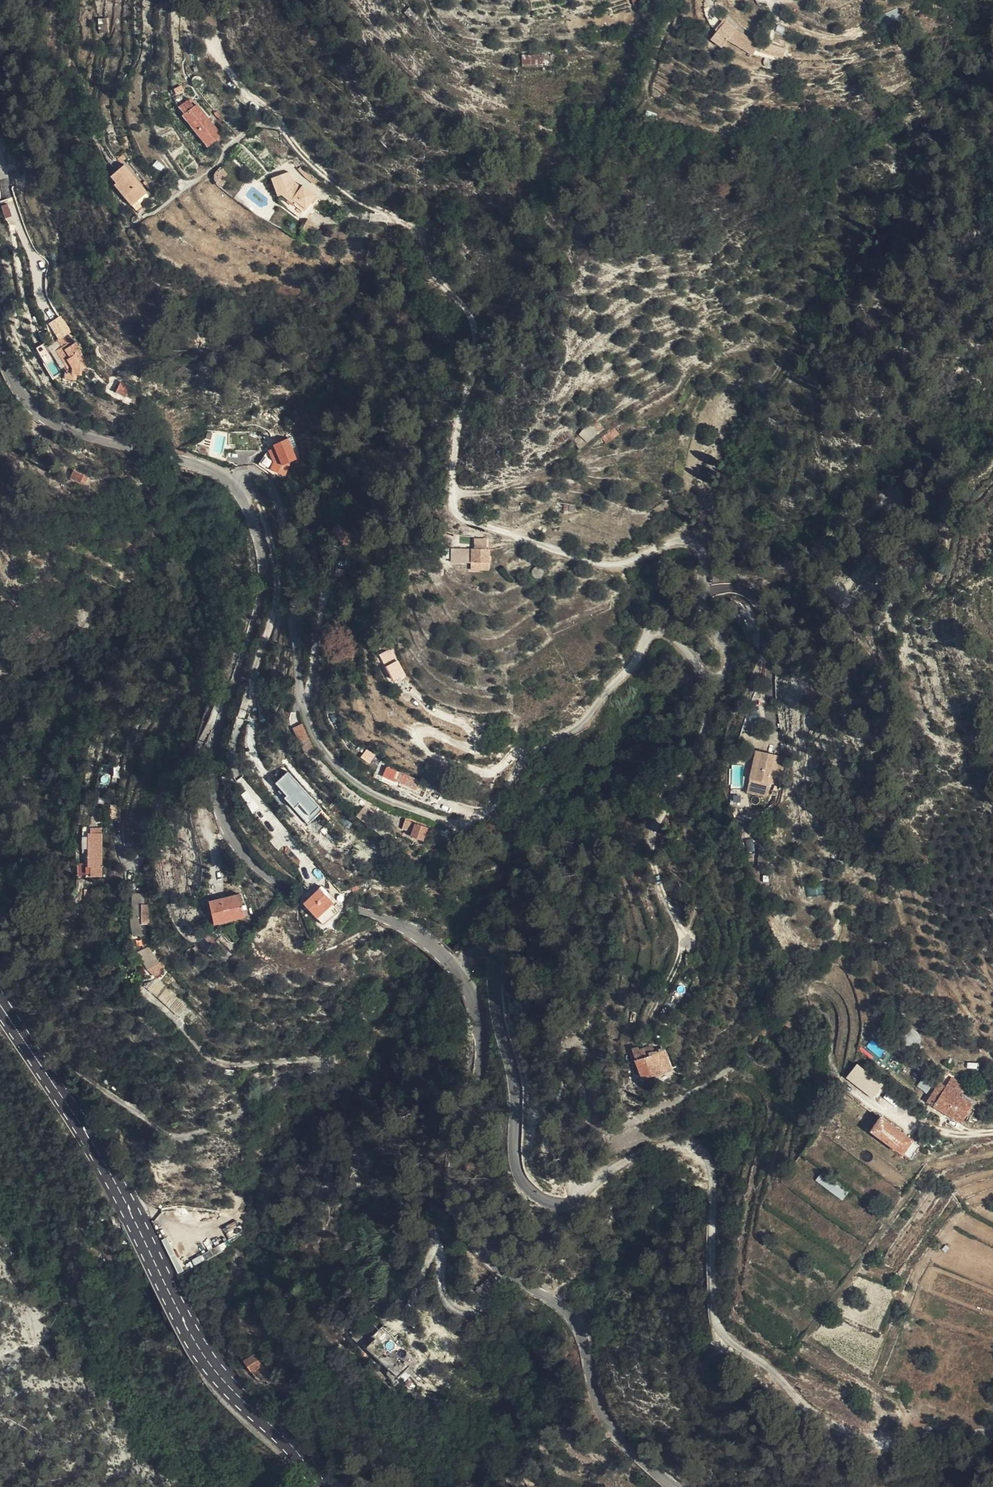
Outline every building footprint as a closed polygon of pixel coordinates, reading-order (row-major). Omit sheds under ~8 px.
[(772,41),(743,15),(734,26),(763,52),(772,41)] [(98,18),(98,32),(109,32),(109,18),(98,18)] [(787,62),(791,54),(777,44),(773,51),(787,62)] [(534,61),(555,59),(555,49),(534,50),(534,61)] [(212,133),(226,122),(204,90),(201,92),(197,86),(188,92),(192,98),(189,101),(212,133)] [(396,133),(391,124),(386,127),(390,136),(396,133)] [(151,185),(127,154),(110,167),(115,175),(114,176),(132,200),(151,185)] [(228,160),(223,155),(221,157),(220,159),(218,161),(218,163),(218,165),(218,167),(219,169),(219,170),(224,173),(227,169),(224,166),(228,160)] [(293,160),(275,167),(282,184),(288,183),(288,187),(286,189),(309,205),(317,194),(314,192),(320,184),(307,172),(303,177),(298,173),(293,160)] [(309,205),(286,189),(284,191),(302,204),(309,205)] [(4,217),(11,216),(8,204),(2,205),(4,217)] [(67,370),(78,374),(80,369),(82,370),(85,363),(89,364),(91,356),(85,345),(86,343),(80,333),(76,336),(69,325),(62,330),(66,337),(60,340),(72,361),(69,364),(68,366),(67,370)] [(118,385),(132,390),(136,378),(126,375),(125,378),(121,376),(118,385)] [(597,422),(603,431),(609,426),(603,417),(597,422)] [(585,427),(593,438),(603,431),(597,422),(595,420),(585,427)] [(611,441),(625,430),(621,424),(607,435),(611,441)] [(583,446),(593,438),(585,427),(584,425),(574,433),(583,446)] [(288,469),(286,464),(297,460),(289,438),(259,450),(269,476),(288,469)] [(93,468),(95,462),(81,455),(78,464),(88,468),(89,466),(93,468)] [(69,478),(85,485),(88,477),(73,470),(69,478)] [(353,535),(339,519),(337,528),(347,540),(353,535)] [(474,538),(474,547),(486,546),(485,537),(474,538)] [(470,547),(450,548),(450,563),(470,563),(470,561),(470,547)] [(489,547),(470,547),(470,561),(489,561),(490,561),(489,547)] [(489,561),(470,561),(470,563),(470,570),(489,570),(489,561)] [(378,655),(393,682),(406,675),(391,648),(378,655)] [(291,723),(297,736),(305,731),(300,719),(291,723)] [(305,731),(297,736),(304,752),(311,745),(305,731)] [(369,763),(374,755),(366,749),(360,757),(369,763)] [(776,750),(774,758),(783,761),(779,776),(769,773),(767,780),(795,787),(804,759),(776,750)] [(419,773),(394,763),(383,757),(379,770),(395,777),(396,775),(416,783),(419,773)] [(783,761),(774,758),(769,773),(779,776),(783,761)] [(287,772),(273,785),(308,824),(323,810),(287,772)] [(247,791),(240,796),(252,812),(259,807),(247,791)] [(357,817),(366,822),(372,812),(363,806),(357,817)] [(420,839),(427,822),(403,813),(399,824),(407,828),(405,832),(420,839)] [(88,854),(98,854),(97,822),(86,823),(84,823),(85,856),(87,856),(88,866),(89,866),(88,854)] [(683,845),(691,845),(691,834),(683,834),(683,845)] [(753,838),(745,839),(747,852),(755,851),(753,838)] [(89,866),(99,865),(98,854),(88,854),(89,866)] [(219,906),(257,901),(256,891),(252,892),(250,875),(216,879),(219,906)] [(824,895),(823,883),(806,885),(807,896),(824,895)] [(127,921),(130,930),(141,927),(138,916),(144,915),(146,898),(142,898),(142,888),(130,888),(128,906),(127,908),(127,921)] [(346,912),(328,889),(312,903),(332,925),(346,912)] [(145,938),(141,927),(137,929),(142,939),(145,938)] [(156,958),(146,939),(135,945),(145,962),(154,969),(162,960),(158,957),(156,958)] [(155,971),(143,980),(178,1020),(190,1011),(155,971)] [(643,1078),(667,1068),(659,1050),(653,1053),(650,1045),(633,1052),(643,1078)] [(883,1085),(856,1064),(845,1078),(873,1099),(883,1085)] [(954,1084),(967,1092),(974,1081),(961,1072),(954,1084)] [(951,1089),(943,1101),(970,1118),(980,1101),(967,1092),(954,1084),(951,1089)] [(937,1097),(943,1101),(951,1089),(944,1085),(937,1097)] [(880,1098),(890,1105),(896,1096),(885,1089),(880,1098)] [(918,1157),(927,1144),(919,1138),(889,1116),(879,1129),(918,1157)] [(841,1200),(847,1192),(822,1172),(816,1180),(841,1200)] [(222,1227),(228,1239),(241,1232),(236,1221),(222,1227)] [(191,1258),(193,1265),(204,1261),(202,1255),(191,1258)] [(484,1297),(498,1286),(491,1276),(477,1287),(484,1297)] [(384,1314),(377,1320),(383,1326),(375,1334),(397,1358),(407,1348),(401,1341),(406,1336),(399,1329),(384,1314)] [(253,1348),(262,1344),(256,1333),(247,1337),(253,1348)] [(413,1357),(418,1363),(424,1356),(406,1336),(401,1341),(407,1348),(397,1358),(394,1361),(401,1369),(413,1357)] [(253,1353),(243,1361),(252,1373),(262,1365),(253,1353)] [(407,1381),(412,1370),(405,1367),(400,1378),(407,1381)]
